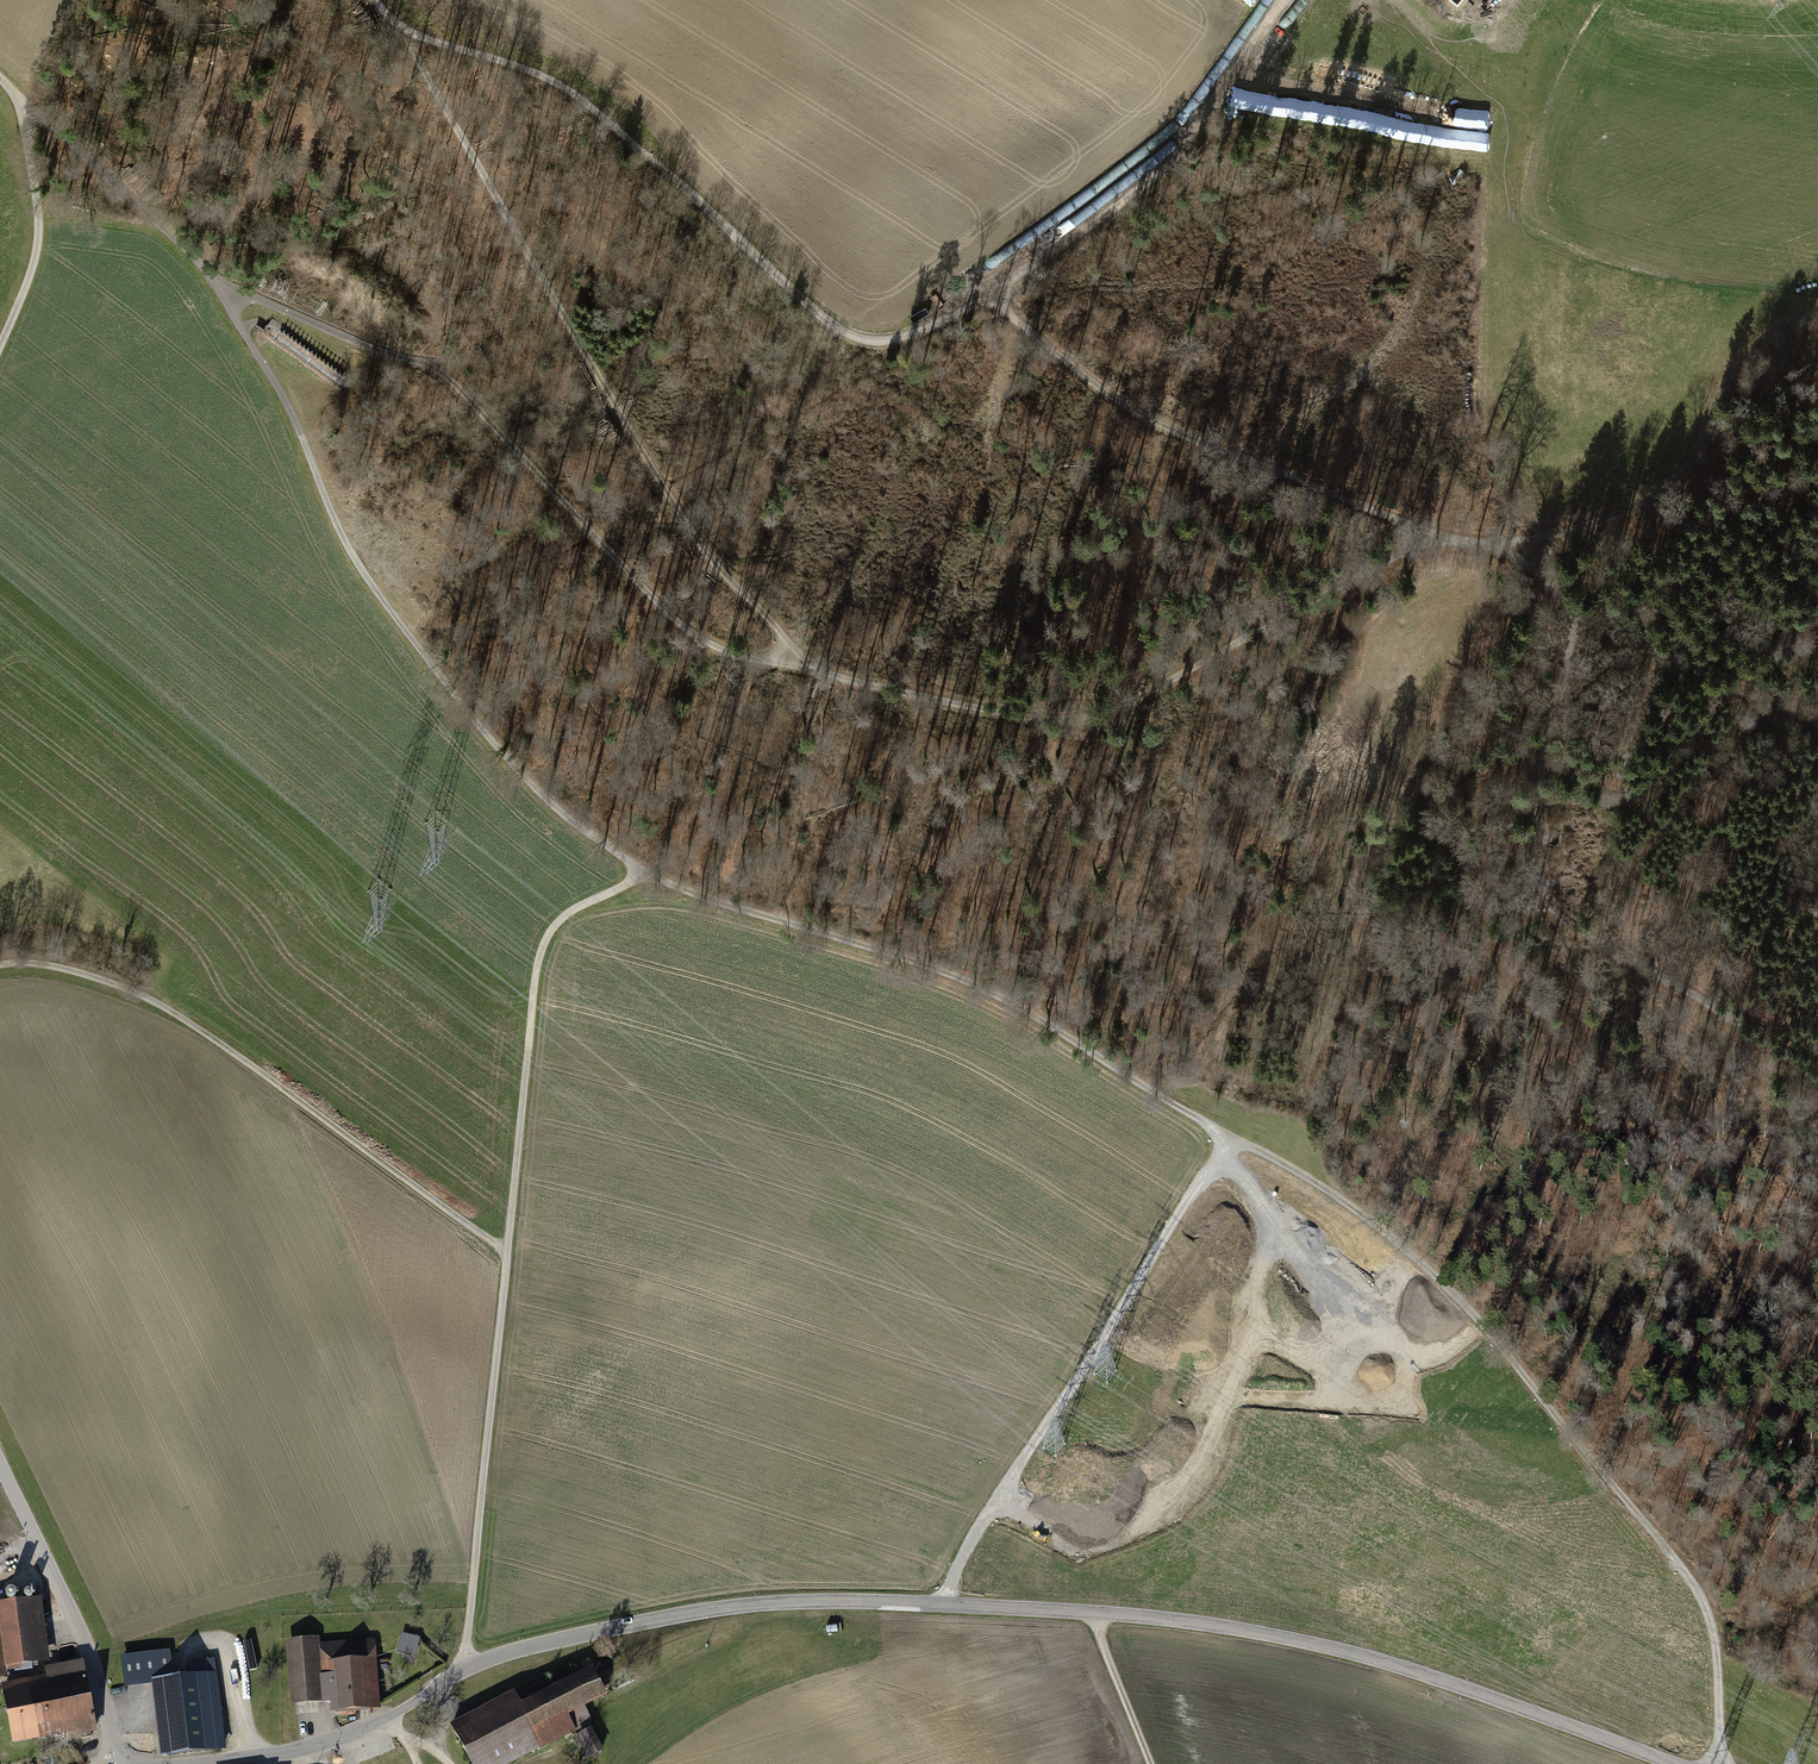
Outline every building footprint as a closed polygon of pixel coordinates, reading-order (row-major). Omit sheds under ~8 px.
[(1339,131),(1495,144),(1497,124),(1341,111),(1339,131)] [(1572,875),(1560,876),(1561,887),(1573,886),(1572,875)] [(8,1675),(7,1668),(51,1662),(42,1597),(0,1603),(0,1676),(8,1675)] [(418,1638),(401,1634),(398,1650),(414,1654),(418,1638)] [(318,1637),(285,1639),(290,1705),(334,1701),(335,1713),(370,1710),(370,1708),(379,1707),(373,1639),(318,1643),(318,1637)] [(154,1684),(162,1756),(225,1749),(216,1672),(215,1672),(213,1658),(193,1660),(195,1674),(175,1676),(172,1652),(123,1657),(127,1687),(154,1684)] [(47,1677),(59,1735),(76,1732),(76,1735),(97,1731),(83,1661),(46,1668),(47,1677)] [(470,1763),(508,1763),(572,1731),(571,1729),(590,1719),(584,1707),(605,1696),(590,1668),(519,1704),(512,1691),(449,1724),(470,1763)] [(3,1686),(14,1744),(59,1735),(47,1677),(3,1686)] [(590,1728),(573,1737),(584,1759),(602,1750),(590,1728)]
